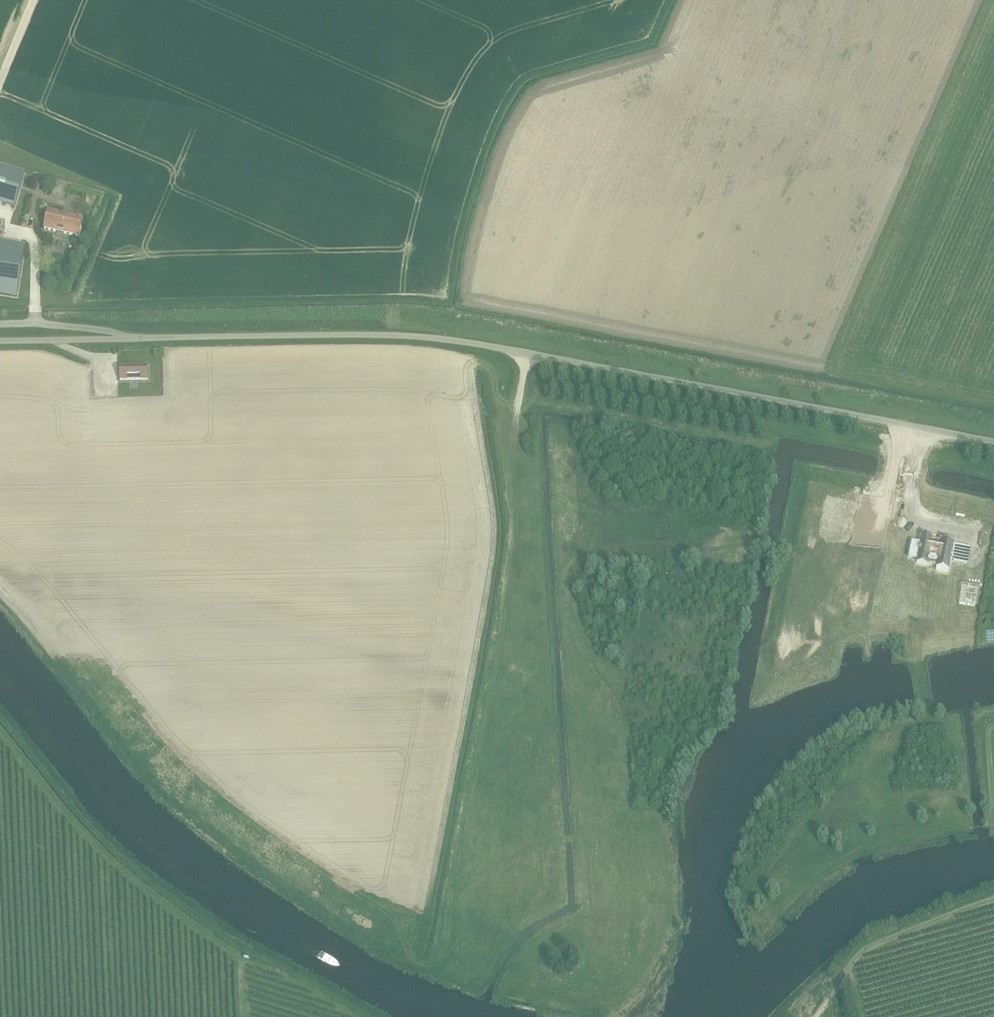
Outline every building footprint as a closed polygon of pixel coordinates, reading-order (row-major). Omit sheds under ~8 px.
[(0,166),(0,204),(14,209),(25,174),(0,166)] [(79,237),(81,227),(83,218),(48,211),(46,219),(44,229),(79,237)] [(57,249),(68,250),(70,241),(58,240),(57,249)] [(31,254),(33,243),(25,242),(24,253),(31,254)] [(19,260),(0,256),(0,298),(10,300),(19,260)] [(120,365),(120,380),(148,379),(148,365),(120,365)] [(912,542),(909,557),(916,559),(916,558),(917,558),(916,563),(927,565),(928,563),(937,565),(936,568),(937,569),(936,571),(947,573),(947,571),(948,571),(950,560),(966,563),(969,549),(953,546),(954,543),(941,540),(941,543),(931,541),(932,537),(922,535),(920,544),(918,544),(918,543),(912,542)] [(962,584),(961,593),(969,595),(967,605),(975,606),(978,587),(962,584)]
